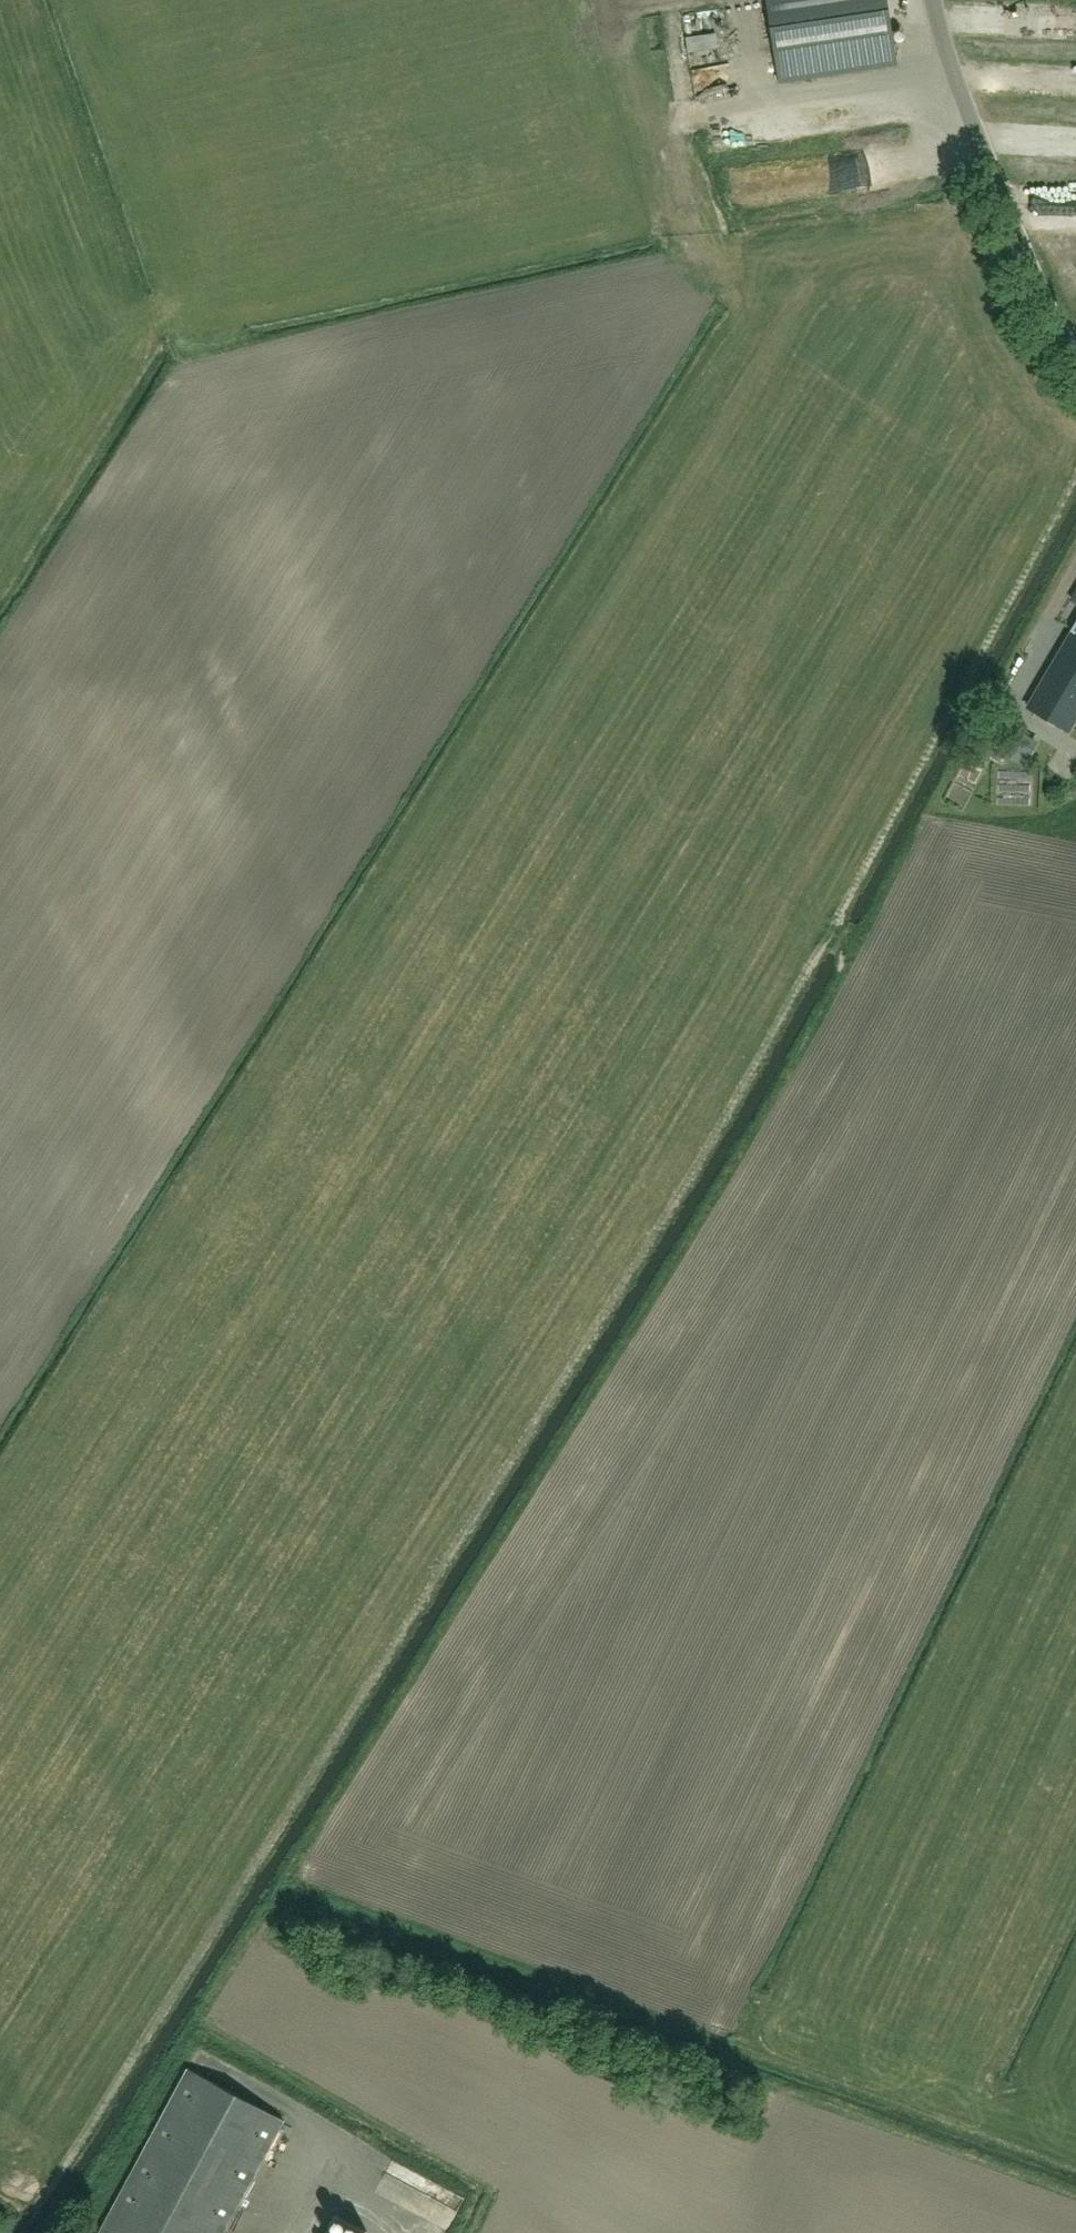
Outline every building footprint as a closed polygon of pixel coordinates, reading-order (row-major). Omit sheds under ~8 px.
[(777,87),(899,68),(889,0),(764,0),(777,87)] [(730,19),(706,20),(709,51),(732,49),(730,19)] [(1029,706),(1069,730),(1075,718),(1075,626),(1029,706)] [(1002,773),(1002,792),(1034,791),(1033,772),(1002,773)] [(283,2114),(187,2063),(96,2232),(220,2232),(283,2114)]
